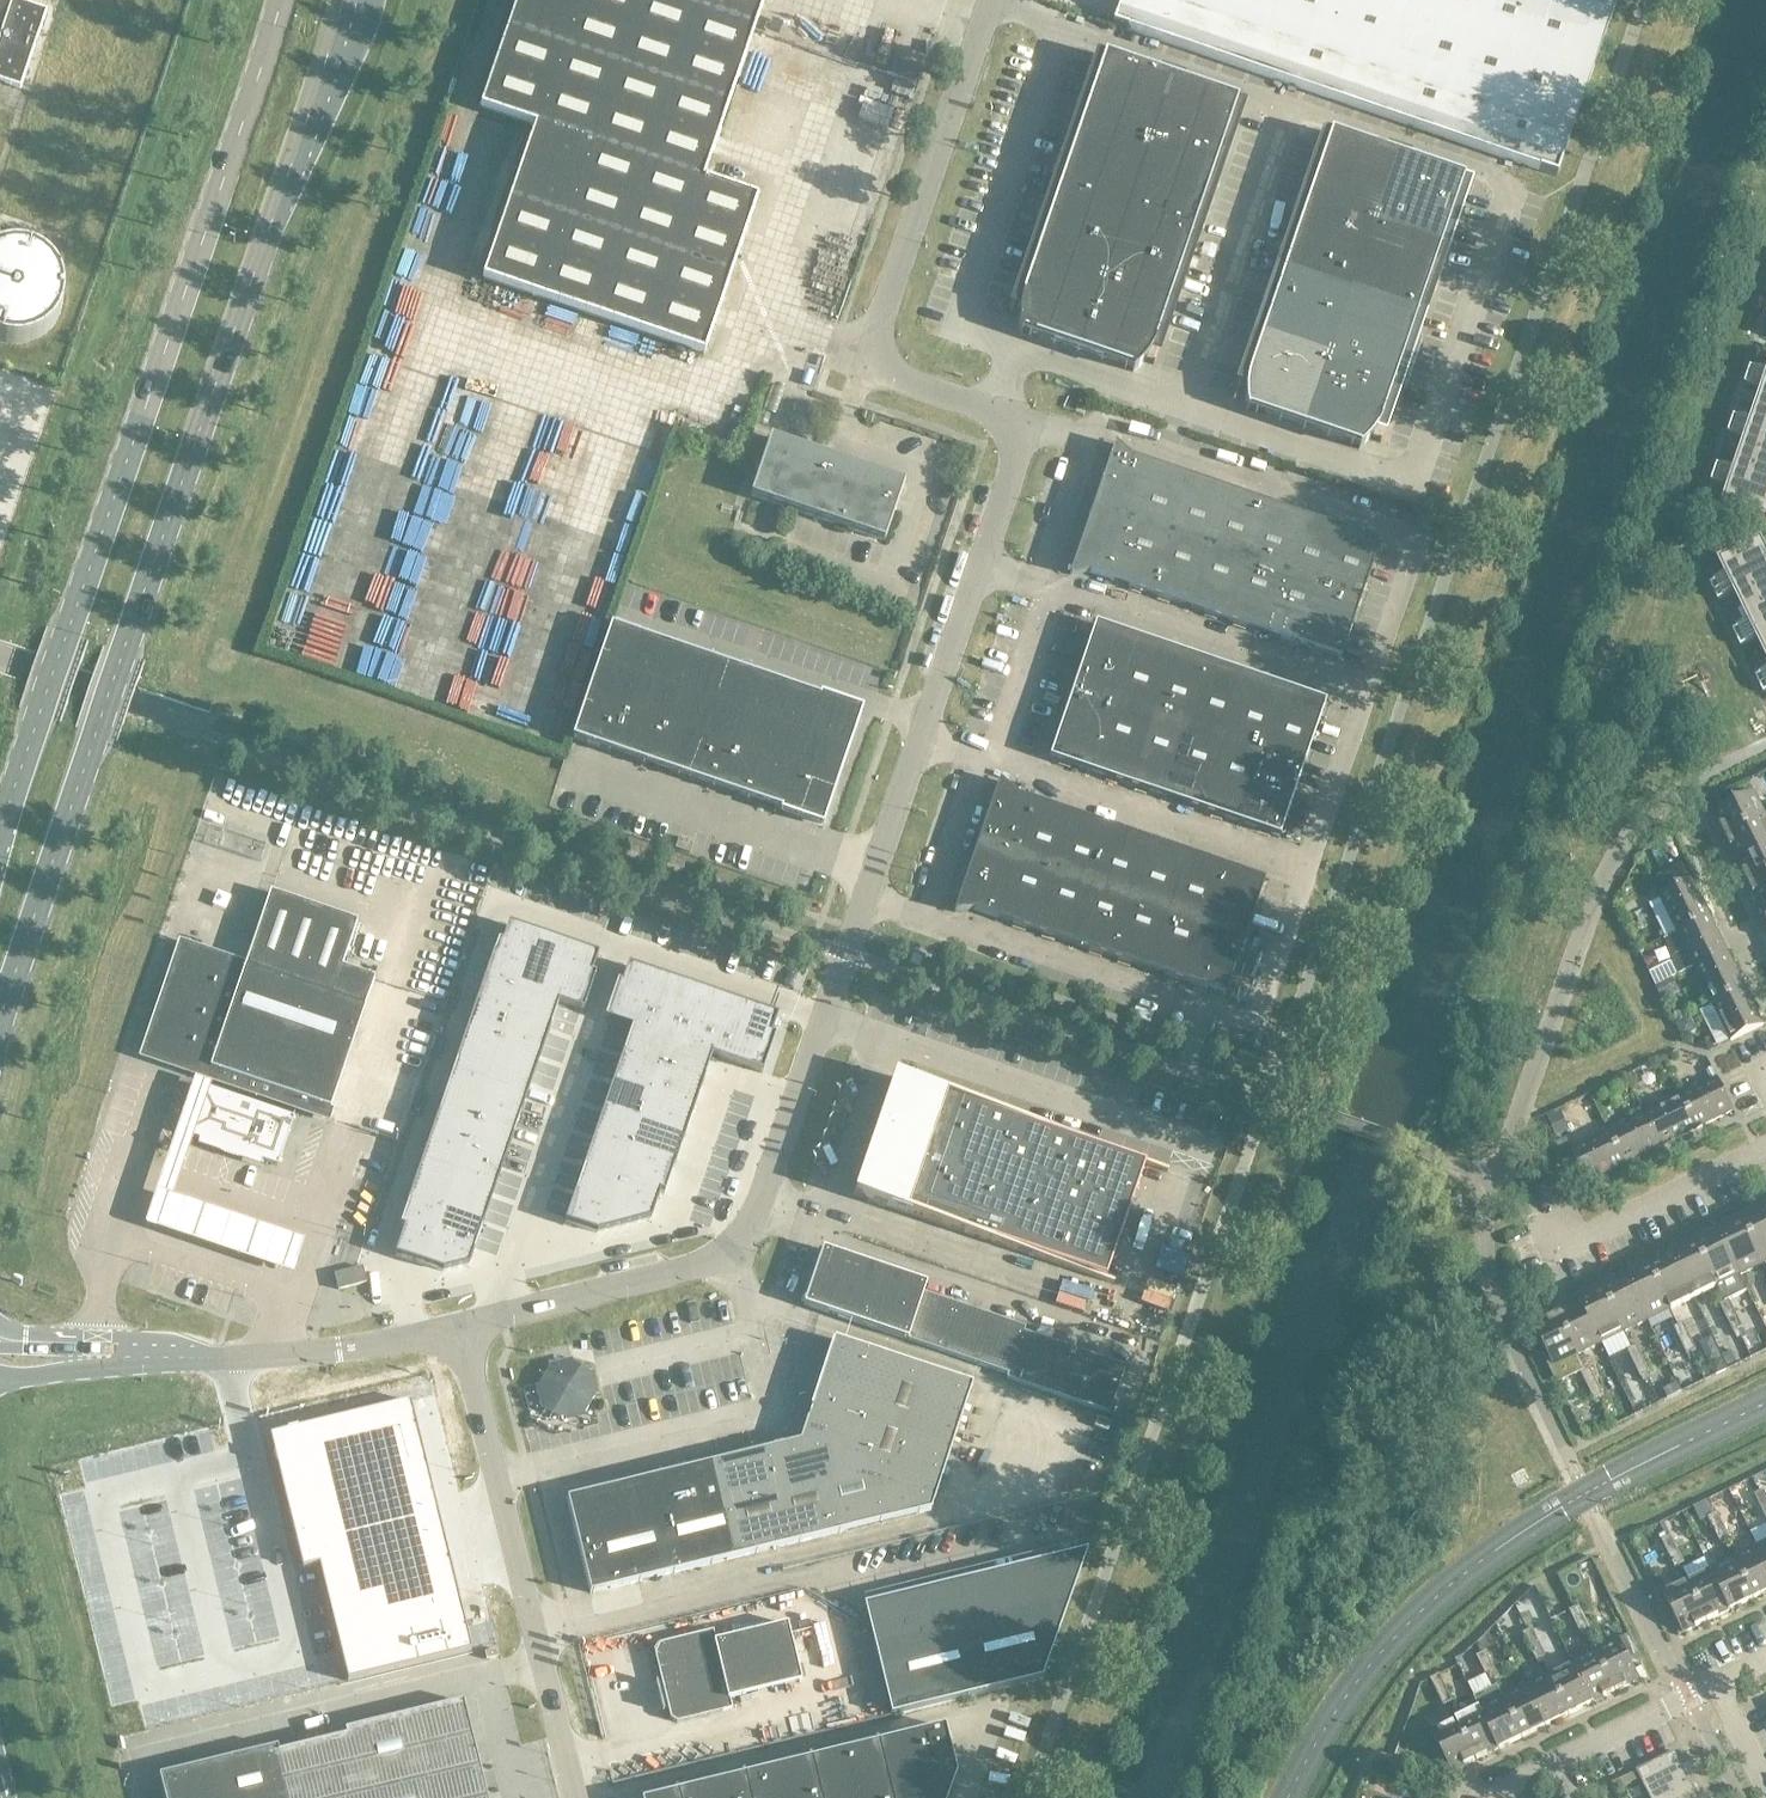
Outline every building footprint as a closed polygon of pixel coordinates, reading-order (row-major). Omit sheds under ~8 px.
[(480,108),(535,127),(702,181),(754,30),(665,0),(517,0),(480,108)] [(754,30),(764,0),(665,0),(754,30)] [(1112,24),(1520,164),(1556,176),(1567,144),(1614,7),(1595,0),(1121,0),(1112,24)] [(10,2),(0,31),(0,82),(17,88),(43,13),(10,2)] [(1097,57),(1074,121),(1016,293),(1024,296),(1019,312),(1018,312),(1018,317),(1018,322),(1019,329),(1020,333),(1021,333),(1021,331),(1133,370),(1132,371),(1133,372),(1137,368),(1140,365),(1144,360),(1147,356),(1146,356),(1152,340),(1160,343),(1241,106),(1239,106),(1238,111),(1234,109),(1237,101),(1104,55),(1101,64),(1097,63),(1099,57),(1097,57)] [(535,127),(482,279),(630,330),(703,354),(756,199),(702,181),(535,127)] [(1323,134),(1301,199),(1242,371),(1251,373),(1245,390),(1244,390),(1244,395),(1244,400),(1245,405),(1246,411),(1247,410),(1247,409),(1359,447),(1358,448),(1359,449),(1363,446),(1366,442),(1369,439),(1371,437),(1373,434),(1373,433),(1378,417),(1387,420),(1468,184),(1466,183),(1464,188),(1460,187),(1463,178),(1330,133),(1327,141),(1323,140),(1325,135),(1323,134)] [(2,343),(7,344),(12,344),(17,344),(22,344),(27,343),(32,341),(37,339),(41,337),(45,334),(49,330),(53,327),(56,322),(58,318),(60,313),(62,309),(63,304),(63,299),(63,293),(63,288),(62,282),(60,277),(58,273),(55,268),(52,264),(49,261),(45,257),(40,254),(36,252),(31,250),(26,248),(21,247),(16,247),(11,247),(6,248),(1,249),(0,249),(0,342),(2,343)] [(1750,366),(1744,383),(1761,389),(1756,405),(1765,408),(1765,371),(1750,366)] [(1756,405),(1750,421),(1733,415),(1728,432),(1744,438),(1739,454),(1765,463),(1765,408),(1756,405)] [(903,483),(770,438),(750,496),(883,541),(903,483)] [(1113,444),(1110,454),(1101,482),(1090,512),(1081,540),(1072,565),(1069,575),(1089,573),(1340,659),(1379,543),(1129,458),(1113,444)] [(1739,454),(1734,469),(1717,464),(1711,481),(1728,487),(1722,503),(1765,518),(1765,463),(1739,454)] [(1718,559),(1726,575),(1710,583),(1718,599),(1734,592),(1741,607),(1765,594),(1765,548),(1761,538),(1718,559)] [(1741,607),(1748,622),(1732,629),(1740,646),(1756,638),(1764,653),(1765,652),(1765,594),(1741,607)] [(1325,702),(1094,624),(1048,758),(1279,837),(1325,702)] [(646,638),(610,626),(591,682),(627,694),(646,638)] [(681,650),(646,638),(627,694),(662,706),(681,650)] [(716,662),(681,650),(662,706),(696,718),(716,662)] [(751,674),(716,662),(696,718),(731,730),(751,674)] [(1755,676),(1763,692),(1765,691),(1765,670),(1755,676)] [(785,685),(751,674),(731,730),(766,742),(785,685)] [(627,694),(591,682),(572,739),(607,751),(627,694)] [(859,711),(785,685),(766,742),(801,754),(840,767),(859,711)] [(662,706),(627,694),(607,751),(642,763),(662,706)] [(696,718),(662,706),(642,763),(677,775),(696,718)] [(731,730),(696,718),(677,775),(712,787),(731,730)] [(766,742),(731,730),(712,787),(747,799),(766,742)] [(801,754),(766,742),(747,799),(781,810),(801,754)] [(840,767),(801,754),(781,810),(820,824),(840,767)] [(998,781),(996,789),(956,904),(953,912),(974,911),(1224,996),(1264,881),(1014,795),(998,781)] [(1754,792),(1713,812),(1725,836),(1765,816),(1754,792)] [(1725,836),(1736,859),(1765,845),(1765,816),(1725,836)] [(1736,859),(1748,883),(1765,874),(1765,845),(1736,859)] [(1681,864),(1669,870),(1676,884),(1688,878),(1681,864)] [(1748,883),(1759,906),(1765,902),(1765,874),(1748,883)] [(1659,895),(1677,932),(1709,916),(1691,879),(1659,895)] [(245,967),(181,946),(144,1056),(207,1078),(208,1078),(211,1070),(290,1097),(287,1105),(311,1114),(311,1113),(325,1118),(328,1110),(329,1110),(373,979),(341,968),(356,922),(270,893),(245,967)] [(1727,952),(1709,916),(1677,932),(1695,968),(1727,952)] [(402,1235),(395,1256),(442,1272),(468,1266),(470,1259),(471,1259),(473,1252),(482,1225),(485,1218),(484,1218),(509,1144),(510,1144),(512,1138),(512,1137),(520,1115),(523,1108),(522,1108),(547,1035),(548,1035),(550,1028),(549,1028),(558,1002),(583,1011),(595,974),(592,973),(594,966),(593,966),(597,955),(508,924),(505,936),(504,935),(502,942),(498,941),(487,972),(486,972),(484,978),(485,979),(458,1055),(455,1062),(456,1062),(438,1115),(438,1114),(435,1121),(436,1121),(410,1197),(409,1197),(407,1204),(408,1204),(400,1227),(404,1228),(401,1235),(402,1235)] [(1745,988),(1727,952),(1695,968),(1712,1004),(1745,988)] [(573,1199),(565,1222),(598,1234),(649,1221),(657,1199),(658,1200),(660,1193),(664,1194),(673,1167),(674,1167),(676,1160),(675,1160),(702,1084),(705,1077),(704,1077),(711,1055),(762,1072),(775,1035),(771,1034),(773,1027),(772,1027),(776,1016),(722,997),(715,994),(715,995),(689,986),(689,985),(683,983),(682,984),(628,965),(624,976),(623,976),(621,983),(617,982),(605,1018),(632,1028),(623,1054),(622,1054),(620,1061),(586,1161),(585,1161),(583,1168),(584,1168),(575,1192),(572,1198),(573,1199)] [(1763,1025),(1745,988),(1712,1004),(1731,1041),(1763,1025)] [(1688,1018),(1675,1024),(1682,1037),(1694,1031),(1688,1018)] [(1711,1068),(1706,1071),(1710,1079),(1715,1076),(1711,1068)] [(868,1198),(867,1199),(1112,1283),(1113,1282),(1104,1279),(1144,1163),(1211,1186),(1211,1185),(908,1081),(907,1083),(893,1078),(854,1193),(868,1198)] [(1734,1111),(1718,1078),(1681,1097),(1697,1129),(1734,1111)] [(293,1118),(200,1086),(184,1134),(277,1166),(293,1118)] [(1641,1096),(1637,1097),(1643,1109),(1646,1108),(1641,1096)] [(1697,1129),(1681,1097),(1645,1114),(1660,1147),(1697,1129)] [(1559,1111),(1546,1117),(1555,1137),(1568,1131),(1559,1111)] [(1660,1147),(1645,1114),(1608,1132),(1624,1165),(1660,1147)] [(1624,1165),(1608,1132),(1571,1150),(1587,1183),(1624,1165)] [(1565,1138),(1557,1142),(1561,1151),(1569,1147),(1565,1138)] [(1743,1222),(1763,1263),(1765,1262),(1765,1211),(1743,1222)] [(1763,1263),(1743,1222),(1720,1234),(1740,1275),(1763,1263)] [(1740,1275),(1720,1234),(1697,1245),(1717,1286),(1740,1275)] [(1717,1286),(1697,1245),(1673,1257),(1694,1298),(1717,1286)] [(926,1284),(822,1249),(822,1250),(822,1251),(804,1304),(803,1304),(803,1305),(905,1340),(907,1341),(907,1340),(1007,1375),(1005,1379),(1032,1388),(1109,1414),(1125,1367),(1091,1356),(1023,1333),(1024,1328),(923,1294),(926,1284)] [(1694,1298),(1673,1257),(1650,1268),(1670,1309),(1694,1298)] [(365,1283),(362,1268),(334,1274),(338,1290),(365,1283)] [(1670,1309),(1650,1268),(1627,1279),(1647,1321),(1670,1309)] [(1647,1321),(1627,1279),(1604,1291),(1624,1332),(1647,1321)] [(1624,1332),(1604,1291),(1581,1302),(1601,1343),(1624,1332)] [(1720,1304),(1726,1318),(1736,1313),(1729,1300),(1720,1304)] [(1601,1343),(1581,1302),(1564,1310),(1557,1314),(1578,1355),(1601,1343)] [(1742,1327),(1736,1313),(1726,1318),(1733,1331),(1742,1327)] [(1585,1370),(1578,1355),(1557,1314),(1533,1326),(1551,1362),(1545,1365),(1555,1385),(1581,1372),(1585,1370)] [(1673,1327),(1680,1340),(1689,1336),(1683,1322),(1673,1327)] [(1696,1349),(1689,1336),(1680,1340),(1686,1354),(1696,1349)] [(833,1341),(822,1374),(799,1442),(568,1499),(568,1498),(566,1499),(590,1593),(806,1540),(930,1510),(971,1385),(844,1343),(833,1339),(832,1340),(833,1341)] [(1627,1350),(1634,1363),(1643,1359),(1636,1345),(1627,1350)] [(1735,1350),(1723,1356),(1728,1367),(1740,1361),(1735,1350)] [(1715,1361),(1713,1367),(1717,1375),(1728,1369),(1723,1358),(1715,1361)] [(1650,1372),(1643,1359),(1634,1363),(1640,1377),(1650,1372)] [(588,1373),(572,1363),(548,1369),(539,1385),(545,1409),(561,1418),(584,1413),(594,1396),(588,1373)] [(1590,1368),(1585,1370),(1581,1372),(1587,1386),(1597,1381),(1590,1368)] [(1603,1395),(1597,1381),(1587,1386),(1594,1400),(1603,1395)] [(1677,1384),(1664,1390),(1668,1399),(1681,1392),(1677,1384)] [(296,1476),(280,1480),(302,1570),(318,1566),(347,1682),(471,1651),(410,1401),(388,1406),(389,1422),(289,1447),(296,1476)] [(1763,1490),(1754,1494),(1761,1508),(1765,1505),(1765,1495),(1763,1490)] [(1724,1526),(1717,1512),(1708,1517),(1714,1530),(1724,1526)] [(1730,1539),(1724,1526),(1714,1530),(1721,1544),(1730,1539)] [(1677,1549),(1671,1535),(1661,1540),(1668,1553),(1677,1549)] [(1756,1546),(1765,1565),(1765,1541),(1756,1546)] [(1756,1546),(1733,1557),(1753,1598),(1765,1592),(1765,1565),(1756,1546)] [(1684,1562),(1677,1549),(1668,1553),(1674,1567),(1684,1562)] [(1041,1678),(1086,1550),(989,1574),(969,1602),(869,1627),(890,1715),(1041,1678)] [(1753,1598),(1733,1557),(1710,1569),(1730,1610),(1753,1598)] [(1730,1610),(1710,1569),(1687,1580),(1707,1621),(1730,1610)] [(1707,1621),(1687,1580),(1663,1592),(1683,1633),(1707,1621)] [(1585,1619),(1579,1606),(1569,1611),(1576,1624),(1585,1619)] [(1592,1633),(1585,1619),(1576,1624),(1582,1637),(1592,1633)] [(653,1652),(670,1719),(677,1723),(732,1709),(729,1699),(800,1682),(786,1624),(715,1642),(713,1631),(658,1645),(653,1652)] [(1539,1642),(1532,1629),(1523,1633),(1529,1647),(1539,1642)] [(1619,1639),(1595,1651),(1615,1692),(1639,1680),(1619,1639)] [(1546,1655),(1539,1642),(1529,1647),(1536,1660),(1546,1655)] [(1492,1665),(1486,1651),(1476,1656),(1483,1669),(1492,1665)] [(1615,1692),(1595,1651),(1572,1662),(1592,1703),(1615,1692)] [(1592,1703),(1572,1662),(1548,1673),(1569,1714),(1592,1703)] [(1499,1678),(1492,1665),(1483,1669),(1490,1683),(1499,1678)] [(1569,1714),(1548,1673),(1525,1685),(1545,1726),(1569,1714)] [(1446,1687),(1439,1674),(1430,1679),(1437,1692),(1446,1687)] [(1545,1726),(1525,1685),(1502,1696),(1522,1737),(1545,1726)] [(1453,1701),(1446,1687),(1437,1692),(1443,1706),(1453,1701)] [(1522,1737),(1502,1696),(1479,1707),(1499,1748),(1522,1737)] [(462,1702),(344,1731),(346,1736),(302,1747),(278,1753),(276,1747),(159,1776),(164,1797),(486,1797),(462,1702)] [(1499,1748),(1479,1707),(1456,1719),(1476,1760),(1499,1748)] [(1476,1760),(1456,1719),(1432,1731),(1452,1772),(1476,1760)] [(807,1761),(745,1776),(745,1777),(733,1780),(733,1779),(721,1782),(721,1783),(709,1786),(708,1785),(655,1797),(947,1797),(955,1775),(943,1727),(826,1756),(827,1757),(815,1760),(814,1759),(807,1761)] [(1675,1752),(1637,1770),(1640,1778),(1650,1797),(1674,1797),(1693,1789),(1675,1752)] [(1637,1770),(1611,1783),(1615,1790),(1640,1778),(1637,1770)] [(1693,1789),(1674,1797),(1698,1797),(1693,1789)]
